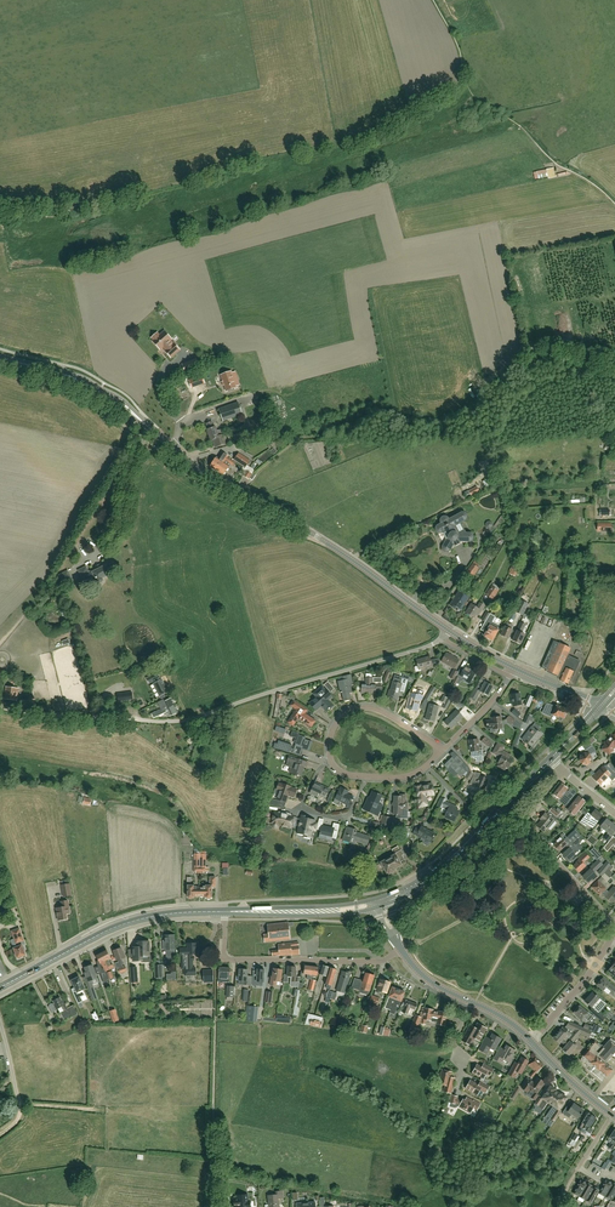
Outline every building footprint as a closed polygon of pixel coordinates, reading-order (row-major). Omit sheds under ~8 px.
[(553,167),(532,170),(533,178),(554,176),(553,167)] [(157,333),(152,338),(154,340),(153,341),(160,349),(163,346),(166,350),(165,351),(171,357),(179,349),(174,343),(172,344),(169,341),(171,339),(165,331),(160,336),(157,333)] [(196,358),(182,364),(185,373),(200,368),(196,358)] [(233,376),(232,373),(231,372),(221,375),(221,377),(223,381),(226,391),(230,390),(233,389),(237,388),(237,386),(233,376)] [(202,373),(194,376),(197,382),(205,380),(202,373)] [(239,402),(219,409),(223,421),(243,415),(239,402)] [(211,441),(213,440),(219,437),(219,436),(224,434),(223,432),(222,431),(221,430),(219,430),(217,431),(215,427),(214,427),(212,422),(206,423),(208,429),(207,429),(211,441)] [(213,440),(215,447),(227,443),(224,434),(219,436),(219,437),(213,440)] [(216,457),(214,460),(213,461),(211,463),(212,464),(210,466),(216,470),(220,464),(222,465),(227,457),(228,457),(229,457),(223,453),(219,459),(216,457)] [(250,461),(247,458),(241,454),(239,453),(234,460),(245,468),(246,468),(247,465),(250,461)] [(228,458),(228,457),(227,457),(222,465),(220,464),(216,470),(223,475),(231,464),(234,466),(236,463),(228,458)] [(243,467),(242,469),(241,471),(244,474),(243,476),(249,480),(250,478),(253,474),(252,473),(245,468),(243,467)] [(456,474),(458,473),(456,467),(448,470),(452,483),(458,481),(456,474)] [(479,491),(485,487),(483,483),(477,486),(463,493),(465,497),(470,494),(471,496),(480,492),(479,491)] [(449,550),(453,545),(455,546),(460,543),(460,541),(470,541),(472,540),(473,539),(473,537),(472,535),(470,534),(465,534),(459,523),(465,519),(466,518),(466,516),(466,514),(464,513),(462,513),(449,520),(447,518),(446,517),(444,517),(442,518),(441,520),(441,522),(442,524),(438,526),(437,528),(437,530),(437,531),(439,532),(441,532),(442,532),(447,541),(443,547),(443,549),(444,550),(446,551),(447,551),(449,550)] [(86,567),(79,571),(85,582),(91,579),(91,578),(95,576),(97,581),(98,582),(99,583),(101,583),(102,582),(102,581),(103,580),(102,579),(102,578),(111,574),(108,569),(112,567),(113,566),(114,565),(114,564),(113,563),(112,562),(111,562),(110,562),(88,573),(86,567)] [(479,568),(478,567),(479,565),(474,562),(466,573),(472,578),(479,568)] [(513,567),(512,568),(509,574),(515,577),(518,570),(518,569),(513,567)] [(65,584),(72,580),(67,571),(60,575),(65,584)] [(469,584),(474,587),(479,579),(473,576),(469,584)] [(499,591),(498,590),(492,586),(491,586),(485,595),(493,600),(499,591)] [(462,587),(451,604),(450,605),(455,609),(457,607),(461,610),(469,597),(468,597),(470,594),(465,591),(466,589),(462,587)] [(523,616),(527,608),(529,604),(527,603),(521,600),(515,611),(523,616)] [(478,615),(483,608),(484,605),(480,603),(477,607),(472,604),(466,613),(474,618),(476,614),(478,615)] [(489,615),(490,614),(486,611),(481,620),(485,622),(489,615)] [(484,636),(485,636),(485,637),(487,639),(488,638),(493,641),(498,630),(500,626),(499,624),(496,622),(493,623),(491,622),(493,618),(489,615),(485,622),(485,623),(490,626),(484,636)] [(571,623),(580,625),(581,618),(573,616),(571,623)] [(521,644),(525,635),(520,632),(521,631),(522,631),(525,624),(521,622),(517,629),(518,630),(518,631),(517,631),(512,640),(521,644)] [(508,638),(512,630),(511,629),(512,625),(507,623),(501,635),(508,638)] [(580,661),(575,659),(567,655),(571,648),(554,641),(541,668),(547,670),(562,677),(564,671),(566,672),(567,669),(575,672),(580,661)] [(441,662),(454,669),(459,660),(446,653),(441,662)] [(540,658),(537,656),(536,658),(533,656),(533,654),(531,653),(528,658),(538,663),(540,658)] [(430,655),(413,661),(416,671),(428,667),(428,669),(434,667),(430,655)] [(475,673),(469,670),(470,667),(466,665),(460,675),(465,678),(463,681),(469,684),(471,681),(475,673)] [(456,676),(458,672),(456,671),(454,669),(449,677),(454,680),(456,676)] [(573,676),(575,672),(567,669),(566,672),(564,671),(562,677),(560,680),(568,684),(571,676),(573,676)] [(343,677),(344,680),(338,682),(341,693),(342,693),(344,701),(350,700),(349,693),(352,693),(350,684),(353,684),(351,675),(343,677)] [(395,675),(393,682),(390,692),(389,691),(387,697),(392,698),(391,699),(396,700),(396,699),(397,699),(401,685),(405,686),(406,687),(408,680),(402,679),(403,677),(395,675)] [(381,684),(382,678),(372,678),(368,678),(368,682),(366,682),(366,684),(362,684),(361,693),(376,693),(376,690),(381,690),(381,684)] [(478,696),(481,691),(488,696),(493,687),(487,683),(488,681),(482,678),(479,682),(475,688),(472,693),(478,696)] [(168,692),(162,679),(153,684),(160,697),(160,696),(162,699),(166,697),(164,694),(168,692)] [(332,705),(328,701),(333,697),(326,688),(325,689),(322,685),(313,694),(317,699),(311,704),(316,710),(319,707),(321,705),(327,711),(330,708),(331,708),(334,706),(333,704),(332,705)] [(433,686),(425,699),(428,701),(436,688),(433,686)] [(18,689),(6,687),(5,699),(17,700),(18,689)] [(126,694),(118,695),(118,701),(127,700),(133,699),(132,693),(126,694)] [(421,694),(421,696),(412,693),(408,709),(417,711),(418,706),(421,706),(422,701),(424,701),(425,699),(426,695),(421,694)] [(514,706),(521,705),(519,693),(511,695),(512,700),(513,705),(514,706)] [(277,699),(276,705),(274,717),(277,718),(280,704),(281,700),(282,694),(277,694),(276,699),(277,699)] [(444,709),(446,710),(452,700),(448,698),(443,696),(440,701),(444,703),(442,708),(444,709)] [(153,717),(175,705),(171,698),(165,701),(164,700),(158,703),(159,705),(158,706),(160,710),(151,714),(153,717)] [(451,703),(454,705),(463,709),(464,707),(465,705),(456,701),(453,699),(451,703)] [(300,704),(294,700),(293,700),(289,706),(296,710),(288,722),(293,726),(299,719),(311,727),(316,721),(304,713),(305,711),(307,709),(300,704)] [(434,722),(438,707),(429,704),(425,719),(434,722)] [(546,712),(553,715),(553,714),(558,717),(557,719),(561,721),(563,717),(564,718),(568,710),(558,705),(557,707),(551,705),(549,704),(546,712)] [(175,705),(153,717),(153,718),(157,716),(157,717),(164,713),(165,715),(168,714),(169,716),(172,715),(178,712),(175,705)] [(515,708),(511,713),(517,718),(521,714),(515,708)] [(451,729),(463,717),(456,710),(445,722),(451,729)] [(512,725),(515,721),(509,715),(507,717),(505,720),(512,725)] [(487,727),(490,727),(490,733),(495,732),(495,729),(502,728),(501,717),(492,718),(492,721),(487,722),(487,727)] [(532,727),(529,730),(526,733),(528,734),(524,740),(532,746),(541,734),(532,727)] [(304,739),(305,738),(305,737),(299,735),(299,733),(292,731),(290,737),(297,739),(294,749),(291,748),(292,745),(278,740),(277,743),(275,743),(273,748),(276,748),(289,753),(290,751),(293,752),(292,753),(300,755),(302,749),(309,751),(312,742),(304,739)] [(614,738),(611,736),(602,749),(609,754),(614,747),(614,745),(614,743),(614,741),(614,740),(614,739),(614,738)] [(483,739),(481,741),(487,747),(491,742),(485,737),(483,739)] [(482,747),(479,748),(478,739),(469,740),(470,745),(471,752),(476,751),(476,762),(483,761),(482,747)] [(505,747),(498,743),(497,745),(493,753),(502,757),(497,766),(505,771),(506,768),(508,769),(513,760),(509,758),(511,755),(503,751),(505,747)] [(590,755),(595,751),(596,751),(592,746),(584,751),(584,752),(583,753),(584,753),(581,755),(580,756),(580,759),(579,759),(579,761),(580,761),(581,763),(581,764),(582,765),(583,764),(586,765),(586,766),(587,765),(590,763),(591,762),(591,761),(591,759),(592,759),(592,757),(591,757),(590,755)] [(309,762),(294,758),(294,757),(289,755),(287,762),(286,766),(290,768),(289,773),(292,774),(293,773),(301,776),(304,767),(307,768),(308,765),(309,762)] [(466,777),(469,772),(468,772),(470,768),(464,762),(458,756),(456,757),(454,759),(452,757),(444,765),(448,768),(447,769),(448,770),(451,767),(461,777),(463,775),(466,777)] [(603,767),(593,778),(601,785),(611,775),(603,767)] [(485,785),(488,779),(480,776),(476,786),(484,790),(486,785),(485,785)] [(317,797),(319,794),(326,797),(330,789),(315,782),(311,791),(311,790),(309,793),(317,797)] [(289,795),(294,797),(294,796),(297,793),(297,792),(296,792),(297,788),(291,787),(291,786),(282,783),(282,784),(279,783),(277,789),(280,790),(277,799),(287,802),(289,795)] [(426,796),(434,795),(432,783),(427,784),(428,785),(421,786),(421,785),(415,786),(416,791),(417,791),(418,797),(417,797),(419,806),(427,805),(426,796)] [(556,788),(570,799),(573,796),(570,793),(568,795),(565,792),(568,789),(560,783),(556,788)] [(339,790),(335,798),(334,801),(334,802),(334,803),(338,805),(339,804),(341,801),(348,805),(346,808),(349,810),(353,803),(349,801),(352,796),(345,792),(346,790),(341,787),(340,790),(339,790)] [(558,799),(559,799),(561,797),(568,802),(570,799),(556,788),(552,794),(556,797),(556,798),(558,799)] [(376,810),(380,812),(383,805),(379,803),(382,795),(374,792),(369,802),(367,806),(367,807),(365,811),(374,815),(376,810)] [(401,795),(401,796),(394,796),(394,814),(397,814),(397,818),(405,818),(405,810),(407,810),(408,802),(405,802),(405,795),(401,795)] [(575,816),(586,803),(578,797),(568,810),(575,816)] [(449,820),(455,822),(459,812),(456,810),(457,807),(445,802),(446,800),(442,798),(438,806),(442,808),(443,806),(449,808),(448,810),(445,817),(450,819),(449,820)] [(271,799),(269,805),(278,807),(279,802),(271,799)] [(549,811),(557,817),(560,813),(552,807),(549,811)] [(558,818),(557,817),(549,811),(548,810),(545,813),(540,819),(542,820),(537,826),(543,832),(547,827),(549,829),(555,821),(558,818)] [(587,814),(586,815),(580,822),(586,827),(588,824),(593,828),(598,821),(602,816),(601,815),(602,814),(600,813),(599,813),(595,810),(590,815),(591,815),(590,817),(587,814)] [(274,811),(274,812),(271,823),(273,823),(272,826),(273,827),(277,828),(278,827),(279,824),(291,827),(294,816),(290,815),(290,814),(287,813),(287,815),(274,811)] [(302,815),(300,822),(297,833),(305,835),(304,837),(310,838),(312,831),(316,832),(318,823),(315,822),(315,820),(308,819),(309,817),(302,815)] [(387,817),(383,816),(380,828),(388,831),(391,817),(387,817)] [(604,829),(606,831),(612,824),(606,819),(600,826),(601,827),(598,831),(600,833),(604,829)] [(322,825),(321,831),(320,837),(331,840),(332,838),(336,839),(340,824),(334,823),(333,828),(328,827),(322,825)] [(612,835),(614,831),(614,827),(612,824),(606,831),(608,833),(604,838),(609,842),(611,840),(613,837),(612,835)] [(431,842),(436,834),(422,826),(420,829),(416,827),(413,833),(422,838),(422,837),(431,842)] [(353,840),(368,845),(370,836),(356,832),(357,831),(356,831),(357,830),(348,827),(347,827),(343,840),(352,843),(353,840)] [(572,843),(581,835),(574,829),(572,831),(566,837),(567,838),(566,840),(564,841),(560,837),(556,841),(557,842),(554,845),(559,851),(565,845),(567,844),(566,844),(568,842),(570,845),(572,843)] [(591,835),(589,837),(586,840),(593,846),(598,840),(591,834),(591,835)] [(574,854),(575,853),(578,851),(575,847),(576,847),(575,846),(583,838),(581,835),(572,843),(574,845),(570,849),(569,849),(563,855),(565,858),(564,858),(568,863),(574,857),(573,856),(575,854),(574,854)] [(611,840),(609,842),(604,848),(607,852),(614,844),(614,846),(614,842),(614,843),(611,840)] [(383,868),(385,867),(388,873),(394,870),(394,868),(401,864),(399,862),(404,859),(402,855),(404,854),(401,849),(400,850),(398,846),(392,850),(395,855),(382,862),(382,863),(380,864),(383,868)] [(209,867),(205,867),(205,865),(205,854),(200,854),(199,867),(200,873),(203,873),(203,872),(205,872),(205,871),(209,871),(209,867)] [(573,866),(579,872),(585,866),(582,862),(585,860),(583,857),(576,862),(577,863),(573,866)] [(587,883),(588,882),(588,883),(592,880),(592,881),(597,876),(594,873),(602,865),(598,860),(586,872),(587,873),(583,877),(586,880),(585,880),(587,883)] [(607,862),(598,873),(601,875),(610,865),(607,862)] [(612,876),(614,879),(614,873),(614,874),(611,871),(614,867),(612,865),(608,869),(604,873),(604,874),(610,879),(612,876)] [(607,882),(610,879),(604,874),(599,880),(601,882),(604,879),(607,882)] [(200,887),(200,896),(205,897),(207,898),(210,899),(212,897),(212,887),(216,887),(216,877),(210,877),(210,886),(206,886),(204,886),(204,887),(200,887)] [(598,881),(592,887),(594,889),(600,895),(601,893),(604,896),(603,896),(610,901),(613,899),(614,900),(614,899),(614,888),(614,887),(609,892),(607,891),(605,889),(606,889),(600,883),(598,881)] [(63,891),(64,896),(71,895),(69,884),(62,885),(63,891)] [(200,896),(200,887),(196,887),(196,886),(194,886),(194,885),(188,885),(188,897),(189,898),(192,898),(194,896),(200,896)] [(543,896),(547,891),(542,886),(538,890),(543,896)] [(70,913),(68,900),(61,902),(61,907),(56,908),(59,920),(67,919),(66,914),(70,913)] [(265,941),(290,938),(288,922),(268,924),(269,934),(264,934),(265,941)] [(17,958),(18,957),(19,959),(22,957),(22,956),(25,954),(24,950),(25,950),(24,946),(26,945),(24,941),(20,928),(15,930),(11,931),(14,939),(16,944),(17,944),(18,946),(14,948),(13,949),(15,953),(16,953),(17,958)] [(165,936),(166,940),(163,941),(164,947),(166,947),(167,955),(174,955),(174,945),(174,935),(165,936)] [(137,948),(133,948),(133,949),(133,958),(133,961),(142,960),(142,956),(150,956),(150,955),(149,942),(137,942),(137,948)] [(290,942),(278,944),(279,952),(275,952),(275,955),(279,955),(292,954),(292,955),(300,954),(299,945),(291,946),(290,942)] [(188,944),(188,948),(180,949),(180,956),(181,956),(182,968),(184,968),(185,975),(196,975),(196,968),(193,968),(193,960),(194,960),(194,957),(192,957),(192,954),(197,954),(197,948),(199,948),(198,944),(197,944),(197,943),(188,944)] [(117,960),(118,960),(119,962),(115,963),(117,969),(119,969),(120,973),(127,971),(125,966),(123,967),(122,964),(123,964),(121,959),(126,958),(124,952),(123,952),(121,948),(114,950),(117,960)] [(109,970),(111,969),(114,967),(111,962),(111,963),(109,959),(111,958),(107,950),(101,953),(108,965),(106,965),(109,970)] [(106,972),(107,971),(109,970),(106,965),(108,965),(101,953),(96,955),(100,964),(102,963),(104,966),(103,967),(106,972)] [(92,965),(92,964),(88,965),(89,966),(85,967),(86,972),(85,973),(86,976),(85,977),(84,977),(85,982),(86,983),(88,982),(90,981),(91,981),(97,979),(95,974),(92,965)] [(163,978),(163,965),(159,965),(155,965),(156,978),(163,978)] [(323,981),(321,981),(323,975),(326,976),(329,967),(323,965),(318,981),(315,991),(315,992),(319,994),(323,981)] [(292,977),(292,981),(290,982),(290,985),(291,987),(298,987),(299,985),(298,985),(300,977),(298,976),(296,976),(296,972),(295,972),(296,967),(288,966),(287,976),(284,975),(283,982),(287,982),(287,977),(288,977),(288,976),(292,977)] [(312,966),(310,979),(313,980),(314,975),(317,975),(318,967),(312,966)] [(327,985),(326,988),(330,989),(336,969),(330,967),(327,976),(325,984),(327,985)] [(219,981),(229,982),(230,968),(220,968),(219,981)] [(281,982),(282,970),(274,968),(273,977),(272,977),(270,985),(276,986),(276,981),(281,982)] [(248,970),(239,969),(239,981),(239,984),(251,985),(251,978),(250,978),(247,977),(248,970)] [(258,972),(253,971),(252,985),(257,986),(257,982),(263,982),(264,982),(265,970),(258,969),(258,971),(258,972)] [(204,971),(204,982),(213,982),(213,970),(208,970),(204,971)] [(342,971),(337,991),(345,993),(351,974),(342,971)] [(370,973),(370,974),(365,973),(363,981),(357,979),(355,978),(352,988),(360,991),(361,993),(367,995),(369,994),(371,984),(372,984),(374,976),(373,975),(374,974),(370,973)] [(75,979),(71,981),(78,994),(76,995),(74,996),(78,1004),(83,1001),(80,997),(85,995),(83,990),(85,989),(79,977),(78,977),(77,977),(76,976),(75,977),(74,978),(75,979)] [(390,982),(385,981),(386,980),(382,978),(381,979),(377,990),(378,990),(377,993),(380,994),(381,991),(387,993),(390,982)] [(606,988),(611,991),(610,993),(614,996),(614,995),(614,988),(610,983),(604,978),(597,986),(604,991),(606,988)] [(313,992),(313,991),(315,991),(318,981),(311,980),(308,990),(309,990),(309,991),(310,992),(312,992),(313,992)] [(390,1010),(392,1005),(398,990),(396,989),(396,988),(393,987),(393,988),(392,987),(389,997),(386,1006),(385,1008),(390,1010)] [(93,988),(88,989),(93,1001),(97,999),(93,988)] [(398,990),(392,1005),(390,1010),(389,1013),(395,1015),(397,1008),(398,1008),(404,992),(404,991),(401,990),(401,991),(398,990)] [(268,992),(266,991),(265,1002),(271,1003),(273,992),(268,992)] [(596,1010),(603,1002),(599,998),(593,992),(592,993),(588,998),(587,997),(585,1000),(586,1001),(585,1001),(592,1007),(593,1008),(590,1011),(602,1021),(605,1018),(596,1010)] [(372,995),(369,1002),(377,1005),(379,998),(374,996),(372,995)] [(49,1006),(49,1007),(52,1012),(57,1010),(58,1009),(64,1020),(72,1016),(72,1017),(78,1014),(73,1005),(72,1006),(67,1009),(63,1001),(62,1002),(60,997),(53,1001),(55,1004),(54,1005),(53,1004),(52,1004),(51,1004),(50,1004),(50,1005),(49,1006)] [(401,1015),(404,1008),(404,1009),(403,1012),(408,1014),(410,1008),(416,1010),(418,1004),(406,1000),(404,1006),(402,1005),(398,1014),(401,1015)] [(585,1023),(588,1021),(593,1016),(588,1012),(587,1013),(580,1007),(574,1013),(581,1020),(585,1023)] [(427,1019),(431,1020),(431,1021),(437,1022),(436,1024),(441,1025),(446,1026),(448,1013),(444,1013),(436,1011),(433,1011),(434,1010),(423,1008),(422,1012),(421,1012),(420,1017),(419,1022),(420,1023),(426,1024),(427,1019)] [(412,1026),(410,1030),(408,1037),(414,1039),(418,1028),(420,1023),(419,1022),(420,1017),(418,1016),(416,1015),(412,1025),(412,1026)] [(321,1028),(322,1021),(314,1019),(313,1026),(321,1028)] [(575,1030),(578,1026),(569,1022),(567,1026),(575,1030)] [(466,1031),(467,1032),(462,1040),(469,1045),(474,1037),(480,1041),(487,1028),(478,1023),(476,1028),(473,1026),(470,1024),(466,1031)] [(588,1029),(596,1033),(597,1031),(599,1032),(600,1029),(599,1028),(600,1027),(594,1024),(593,1027),(590,1026),(588,1029)] [(563,1049),(564,1050),(563,1051),(567,1054),(568,1053),(569,1055),(576,1047),(575,1046),(577,1045),(574,1043),(573,1044),(570,1042),(571,1040),(573,1042),(581,1033),(589,1037),(591,1032),(578,1026),(575,1030),(572,1034),(564,1043),(566,1045),(563,1049)] [(561,1030),(556,1035),(555,1035),(554,1036),(554,1037),(554,1038),(560,1043),(561,1041),(564,1043),(572,1034),(565,1028),(563,1027),(561,1030)] [(488,1038),(486,1037),(479,1049),(487,1054),(491,1047),(495,1050),(501,1038),(493,1034),(490,1039),(488,1038)] [(611,1039),(609,1041),(603,1048),(601,1046),(595,1040),(588,1048),(589,1049),(583,1056),(580,1059),(581,1061),(587,1067),(589,1067),(591,1068),(589,1070),(591,1072),(593,1070),(594,1071),(592,1073),(602,1081),(606,1077),(607,1077),(613,1070),(601,1060),(603,1059),(607,1062),(614,1052),(614,1042),(611,1039)] [(503,1048),(501,1047),(494,1059),(501,1063),(503,1058),(510,1062),(513,1056),(512,1056),(515,1050),(507,1045),(505,1049),(503,1048)] [(523,1057),(522,1057),(518,1063),(516,1062),(515,1062),(508,1074),(512,1076),(515,1071),(521,1074),(529,1061),(525,1059),(525,1058),(523,1057)] [(528,1065),(534,1070),(529,1076),(532,1078),(537,1073),(544,1065),(535,1057),(528,1065)] [(487,1075),(486,1074),(487,1073),(490,1075),(494,1069),(484,1064),(483,1065),(482,1067),(477,1064),(473,1072),(482,1077),(484,1078),(485,1078),(487,1075)] [(452,1077),(451,1077),(452,1072),(443,1069),(439,1083),(446,1085),(444,1091),(451,1093),(455,1078),(452,1077)] [(536,1094),(539,1089),(540,1090),(545,1082),(537,1077),(534,1082),(527,1078),(521,1086),(528,1091),(529,1090),(534,1093),(532,1097),(535,1099),(538,1095),(536,1094)] [(481,1081),(480,1083),(479,1085),(471,1080),(466,1088),(478,1094),(480,1089),(486,1092),(490,1086),(487,1084),(481,1081)] [(551,1103),(558,1093),(555,1090),(555,1089),(554,1088),(553,1086),(551,1087),(551,1086),(542,1099),(540,1098),(539,1097),(535,1103),(543,1109),(548,1102),(551,1103)] [(558,1093),(551,1103),(553,1105),(546,1115),(550,1118),(546,1123),(551,1126),(561,1112),(559,1111),(558,1110),(567,1098),(566,1097),(566,1096),(564,1094),(562,1095),(558,1093)] [(460,1105),(460,1106),(471,1112),(474,1107),(477,1109),(480,1104),(474,1100),(474,1101),(467,1097),(465,1100),(463,1100),(462,1101),(457,1099),(457,1097),(455,1096),(452,1095),(450,1102),(451,1102),(456,1104),(456,1103),(460,1105)] [(579,1108),(575,1105),(574,1104),(570,1110),(568,1109),(566,1107),(563,1113),(569,1118),(572,1114),(578,1118),(581,1115),(582,1113),(583,1111),(583,1110),(583,1109),(580,1107),(579,1108)] [(584,1121),(593,1127),(597,1119),(596,1119),(597,1118),(589,1113),(584,1121)] [(592,1128),(593,1127),(584,1121),(579,1129),(585,1134),(587,1131),(590,1133),(593,1129),(592,1128)] [(573,1133),(570,1139),(568,1143),(570,1145),(573,1140),(575,1141),(578,1136),(574,1134),(573,1133)] [(579,1197),(587,1183),(582,1181),(582,1182),(580,1181),(577,1186),(573,1194),(579,1197)] [(605,1197),(613,1183),(612,1183),(608,1181),(607,1182),(606,1181),(603,1186),(599,1193),(599,1194),(604,1197),(605,1197)] [(585,1200),(593,1187),(592,1186),(587,1183),(579,1197),(584,1200),(584,1199),(585,1200)] [(614,1192),(614,1184),(613,1183),(605,1197),(610,1200),(610,1199),(611,1200),(614,1192)] [(593,1187),(585,1200),(586,1200),(586,1201),(591,1204),(599,1190),(594,1187),(593,1187)] [(278,1199),(281,1198),(283,1198),(282,1191),(276,1192),(276,1195),(268,1196),(269,1205),(266,1205),(266,1206),(279,1206),(278,1199)] [(248,1195),(237,1196),(237,1198),(234,1198),(234,1206),(251,1206),(250,1206),(250,1204),(250,1201),(248,1201),(248,1195)]
